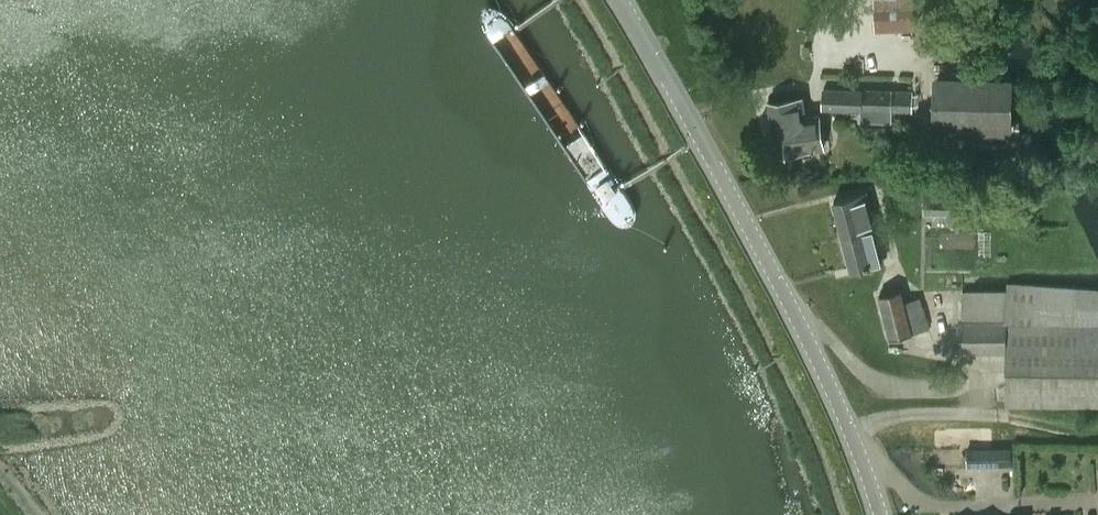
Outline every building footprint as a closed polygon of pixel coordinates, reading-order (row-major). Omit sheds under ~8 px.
[(915,0),(874,0),(875,30),(916,29),(915,0)] [(1019,130),(1019,117),(1010,117),(1011,83),(936,81),(935,129),(1009,132),(1009,130),(1019,130)] [(911,110),(911,91),(861,90),(861,89),(823,88),(823,107),(861,108),(911,110)] [(769,101),(772,127),(819,121),(819,114),(805,116),(802,97),(769,101)] [(776,153),(809,149),(823,147),(819,121),(772,127),(776,153)] [(925,192),(925,212),(958,212),(958,192),(925,192)] [(834,203),(842,235),(875,226),(867,194),(834,203)] [(884,259),(875,226),(842,235),(850,268),(884,259)] [(961,290),(962,351),(1006,350),(1006,403),(1097,403),(1097,287),(1006,281),(1006,290),(961,290)] [(890,338),(928,328),(922,306),(921,306),(919,297),(904,301),(901,289),(879,295),(890,338)] [(1011,446),(966,447),(966,463),(966,466),(1012,465),(1012,462),(1011,446)]
